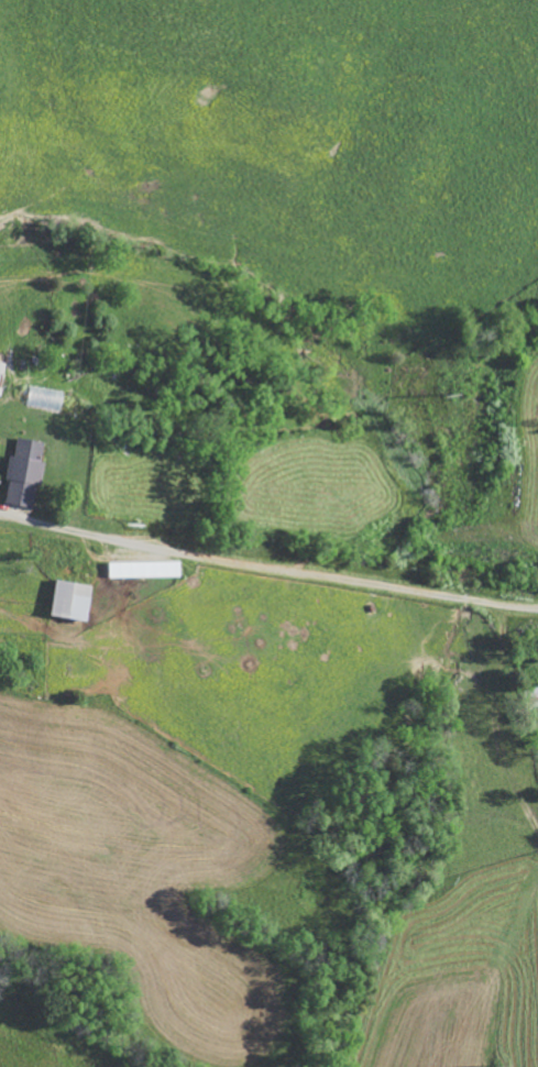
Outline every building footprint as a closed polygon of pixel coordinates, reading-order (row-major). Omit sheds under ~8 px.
[(0,360),(0,395),(4,396),(9,361),(0,360)] [(9,502),(37,507),(45,461),(44,461),(47,441),(21,437),(17,456),(12,455),(8,478),(13,479),(9,502)] [(184,561),(112,562),(112,578),(184,577),(184,561)] [(97,585),(61,579),(54,614),(90,621),(97,585)]
